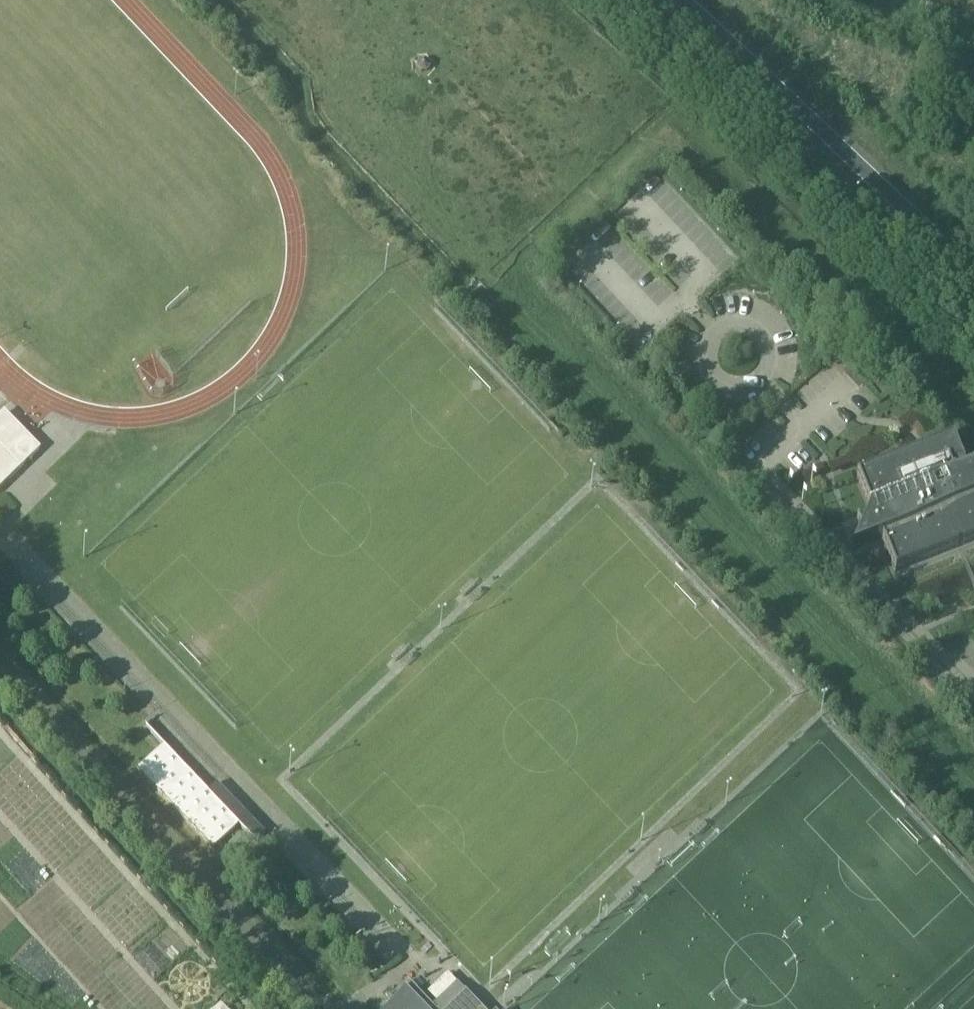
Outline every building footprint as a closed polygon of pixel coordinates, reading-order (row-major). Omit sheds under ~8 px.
[(0,418),(0,489),(40,451),(4,414),(0,418)] [(973,541),(973,470),(973,469),(967,471),(953,438),(857,476),(871,509),(853,550),(882,538),(895,572),(973,541)] [(208,791),(164,745),(161,748),(138,769),(213,849),(239,824),(208,791)] [(217,783),(208,791),(239,824),(255,841),(264,833),(248,816),(217,783)] [(412,997),(418,991),(409,982),(400,990),(404,994),(388,1008),(424,1008),(412,997)] [(466,991),(448,1008),(483,1008),(466,991)]
